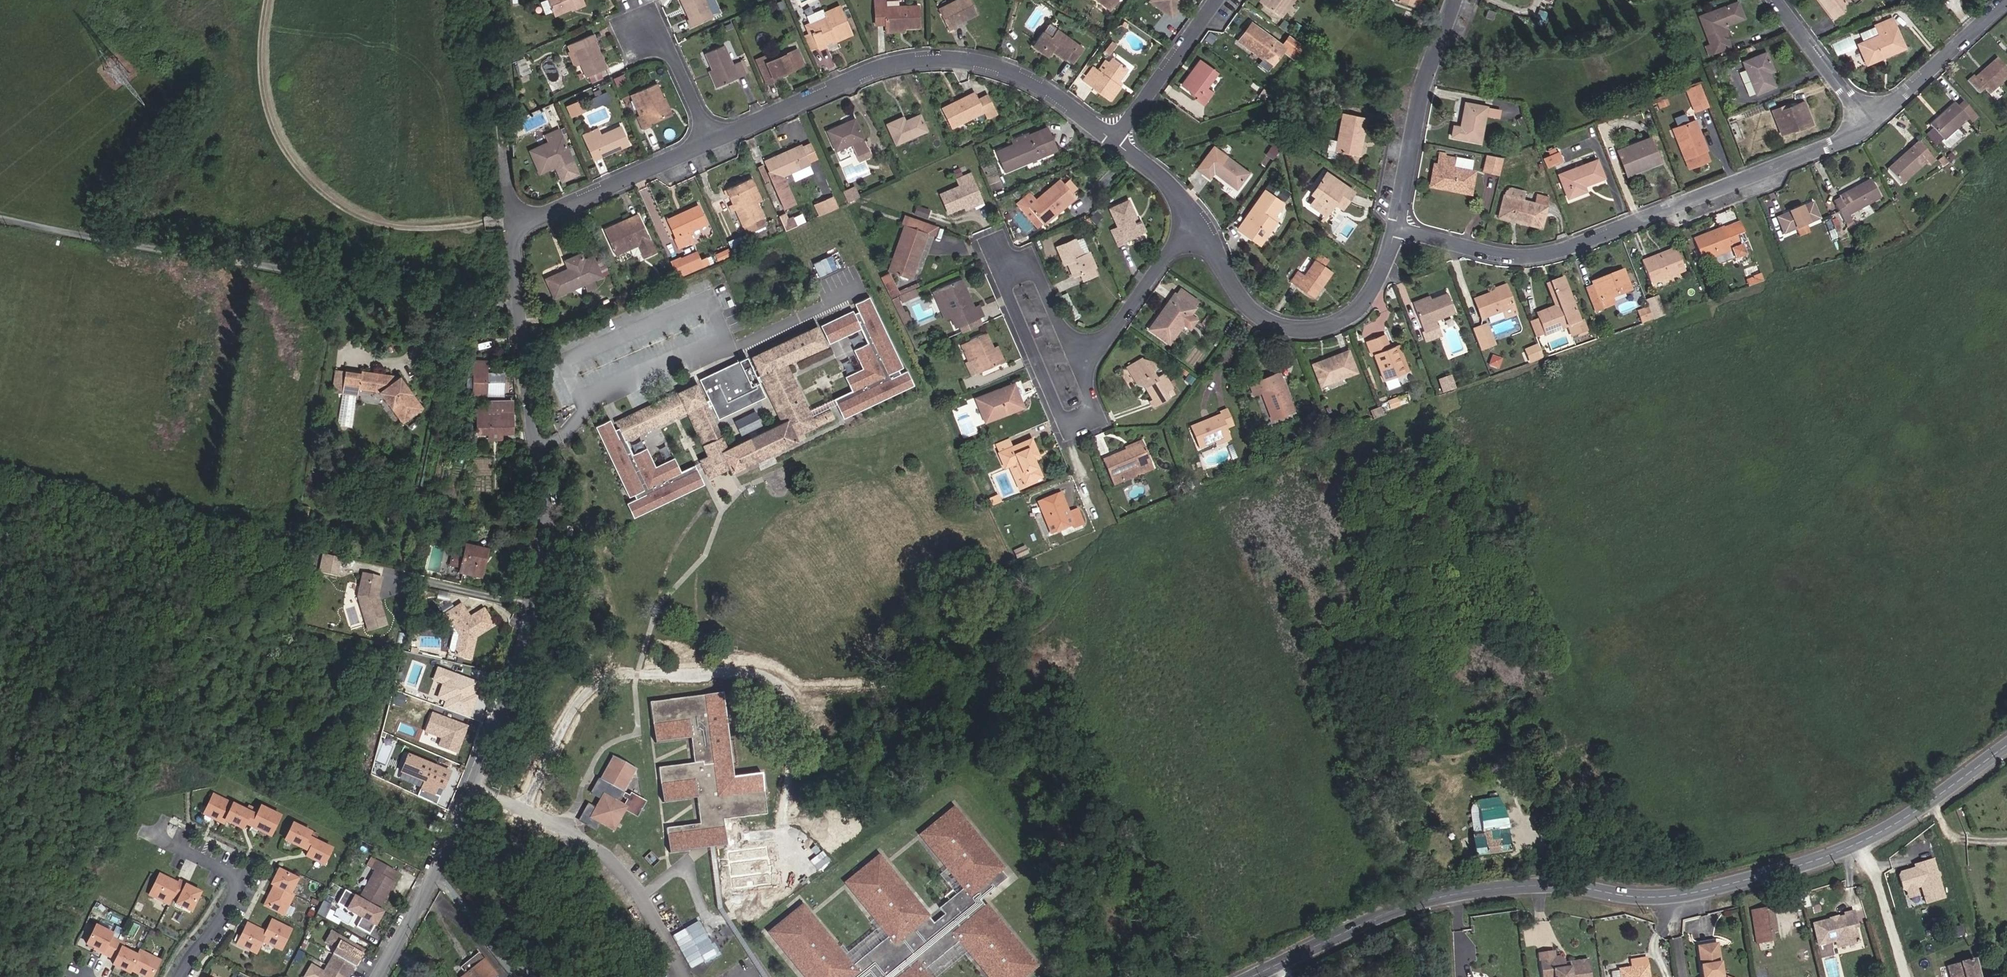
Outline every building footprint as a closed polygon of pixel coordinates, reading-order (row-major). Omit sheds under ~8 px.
[(583,0),(546,0),(540,2),(546,15),(552,12),(554,16),(571,9),(575,7),(576,9),(585,5),(583,0)] [(689,19),(687,19),(690,27),(712,17),(710,13),(718,9),(714,0),(680,0),(689,19)] [(918,6),(885,8),(884,0),(874,0),(876,25),(885,24),(886,29),(903,28),(919,28),(918,6)] [(971,0),(957,0),(938,10),(949,31),(957,28),(955,25),(966,19),(964,17),(969,15),(970,17),(977,13),(971,0)] [(1110,9),(1116,0),(1098,0),(1110,9)] [(1149,0),(1171,16),(1176,9),(1172,6),(1176,0),(1149,0)] [(1183,0),(1176,0),(1172,6),(1176,9),(1183,0)] [(1293,0),(1265,0),(1262,4),(1280,17),(1293,0)] [(1401,3),(1417,8),(1420,0),(1402,0),(1401,3)] [(1853,5),(1849,0),(1819,0),(1834,19),(1853,5)] [(1911,0),(1903,0),(1910,9),(1915,4),(1911,0)] [(1725,24),(1743,17),(1737,2),(1699,17),(1710,44),(1718,41),(1721,49),(1729,46),(1726,39),(1721,24),(1724,22),(1724,24),(1725,24)] [(852,34),(840,6),(824,13),(822,10),(806,17),(809,24),(812,32),(810,33),(817,47),(818,49),(825,46),(824,43),(832,40),(837,38),(838,40),(852,34)] [(1492,20),(1495,12),(1488,9),(1485,18),(1492,20)] [(1904,48),(1892,19),(1876,26),(1876,27),(1860,34),(1863,43),(1859,45),(1863,55),(1867,53),(1870,62),(1880,58),(1880,56),(1884,54),(1885,56),(1904,48)] [(1286,32),(1291,26),(1283,20),(1279,26),(1286,32)] [(1731,37),(1725,24),(1724,24),(1724,22),(1721,24),(1726,39),(1731,37)] [(1273,58),(1282,46),(1251,23),(1238,41),(1262,59),(1266,53),(1273,58)] [(817,47),(810,33),(812,32),(809,24),(805,26),(809,34),(804,36),(810,51),(817,47)] [(1057,29),(1049,24),(1043,32),(1051,38),(1057,29)] [(1073,63),(1083,49),(1057,29),(1051,38),(1043,32),(1032,46),(1042,53),(1046,47),(1052,51),(1065,61),(1066,59),(1073,63)] [(607,69),(592,35),(567,45),(570,52),(575,50),(580,63),(584,72),(582,73),(584,77),(586,76),(587,77),(589,77),(591,82),(602,78),(600,72),(607,69)] [(1108,54),(1115,45),(1111,42),(1104,52),(1108,54)] [(732,64),(724,45),(705,53),(712,69),(720,86),(744,74),(739,61),(732,64)] [(1048,58),(1052,51),(1046,47),(1042,53),(1048,58)] [(728,51),(733,63),(739,60),(734,48),(728,51)] [(766,61),(764,57),(757,60),(767,84),(774,81),(773,78),(796,68),(793,61),(800,58),(796,48),(766,61)] [(580,63),(575,50),(570,52),(568,53),(574,66),(580,63)] [(1269,64),(1273,58),(1266,53),(1262,59),(1269,64)] [(1768,73),(1761,55),(1743,62),(1756,94),(1779,84),(1773,71),(1768,73)] [(1996,57),(1968,82),(1979,94),(1987,86),(1992,92),(2006,77),(2006,69),(1996,57)] [(529,73),(524,58),(516,61),(522,76),(529,73)] [(803,65),(800,58),(793,61),(796,68),(803,65)] [(1118,80),(1127,69),(1112,58),(1109,63),(1101,73),(1097,70),(1093,67),(1083,81),(1109,101),(1120,86),(1116,83),(1118,80)] [(748,72),(743,60),(739,61),(744,74),(748,72)] [(1101,73),(1109,63),(1104,60),(1097,70),(1101,73)] [(1205,88),(1216,73),(1199,61),(1193,69),(1196,71),(1184,87),(1193,93),(1198,97),(1196,99),(1203,104),(1211,93),(1205,88)] [(720,86),(712,69),(709,71),(716,88),(720,86)] [(1184,87),(1196,71),(1193,69),(1182,85),(1184,87)] [(1215,76),(1209,88),(1215,91),(1221,79),(1215,76)] [(662,99),(656,84),(638,92),(647,112),(640,115),(637,116),(643,129),(651,126),(650,123),(667,116),(660,100),(662,99)] [(1707,106),(1699,85),(1686,90),(1694,111),(1707,106)] [(1263,99),(1268,93),(1263,89),(1258,96),(1263,99)] [(591,98),(594,107),(611,101),(608,92),(591,98)] [(647,112),(638,92),(631,95),(640,115),(647,112)] [(997,113),(988,95),(978,100),(975,92),(941,109),(951,128),(983,112),(986,119),(997,113)] [(672,114),(665,98),(662,99),(660,100),(667,116),(672,114)] [(1668,104),(1665,98),(1657,101),(1660,108),(1668,104)] [(1336,108),(1337,102),(1323,99),(1319,105),(1336,108)] [(585,110),(580,100),(570,105),(574,115),(585,110)] [(1812,124),(1806,108),(1803,100),(1788,107),(1782,109),(1781,106),(1772,109),(1779,126),(1778,126),(1781,134),(1797,128),(1803,126),(1803,127),(1812,124)] [(1955,104),(1928,128),(1941,142),(1939,144),(1944,149),(1947,150),(1958,140),(1958,136),(1953,131),(1967,118),(1972,123),(1978,118),(1964,102),(1958,107),(1955,104)] [(1484,116),(1486,107),(1465,103),(1460,128),(1454,127),(1452,136),(1479,142),(1484,116)] [(1497,118),(1499,110),(1486,107),(1484,116),(1497,118)] [(1360,142),(1365,117),(1343,113),(1337,142),(1335,151),(1354,155),(1357,142),(1360,142)] [(926,131),(920,115),(904,122),(902,118),(887,124),(896,144),(926,131)] [(871,156),(854,119),(828,131),(836,151),(852,144),(860,161),(871,156)] [(1706,150),(1699,133),(1696,134),(1691,122),(1673,129),(1688,168),(1708,160),(1704,150),(1706,150)] [(628,145),(620,126),(599,136),(593,138),(591,132),(583,135),(594,160),(628,145)] [(1056,150),(1047,128),(1029,135),(1028,134),(1010,141),(1012,145),(996,152),(1004,172),(1056,150)] [(599,136),(596,129),(591,132),(593,138),(599,136)] [(578,174),(558,130),(545,136),(548,143),(530,151),(540,173),(555,166),(558,172),(561,171),(565,180),(578,174)] [(1658,159),(1649,138),(1617,150),(1625,171),(1658,159)] [(1335,151),(1337,142),(1329,140),(1326,152),(1335,153),(1335,151)] [(1932,157),(1918,142),(1888,170),(1901,185),(1926,162),(1932,157)] [(1272,158),(1278,148),(1273,143),(1265,154),(1272,158)] [(796,203),(784,176),(801,168),(809,165),(800,146),(765,162),(769,172),(773,179),(771,180),(783,208),(796,203)] [(1236,189),(1248,173),(1213,147),(1196,169),(1209,179),(1214,173),(1236,189)] [(1453,168),(1454,160),(1455,158),(1445,156),(1445,154),(1440,152),(1437,165),(1435,165),(1431,186),(1451,189),(1451,187),(1457,188),(1457,190),(1465,192),(1467,182),(1471,183),(1473,172),(1471,171),(1453,168)] [(1561,161),(1557,152),(1555,153),(1548,156),(1542,158),(1546,168),(1561,161)] [(1498,175),(1503,158),(1487,155),(1483,171),(1498,175)] [(1930,166),(1935,161),(1932,157),(1926,162),(1930,166)] [(1948,163),(1943,157),(1938,160),(1944,166),(1948,163)] [(1659,163),(1658,159),(1625,171),(1627,176),(1659,163)] [(1471,171),(1472,163),(1454,160),(1453,168),(1471,171)] [(1604,178),(1597,160),(1559,175),(1567,198),(1585,191),(1583,185),(1604,178)] [(768,181),(761,165),(757,167),(764,183),(768,181)] [(812,173),(809,165),(801,168),(804,177),(812,173)] [(961,174),(959,168),(953,171),(955,177),(961,174)] [(1346,202),(1353,191),(1326,172),(1311,194),(1315,197),(1309,204),(1325,215),(1334,203),(1338,197),(1346,202)] [(980,199),(970,174),(956,179),(959,186),(940,194),(948,212),(964,206),(980,199)] [(757,203),(750,187),(754,185),(751,178),(726,189),(733,205),(735,209),(746,235),(767,226),(757,203)] [(1271,192),(1277,184),(1271,180),(1265,188),(1271,192)] [(1880,198),(1870,180),(1839,197),(1839,199),(1841,202),(1834,205),(1846,228),(1854,224),(1849,215),(1880,198)] [(1032,192),(1018,207),(1030,220),(1039,229),(1044,224),(1041,221),(1049,213),(1053,217),(1074,197),(1059,181),(1039,200),(1032,192)] [(761,201),(754,185),(750,187),(757,203),(761,201)] [(858,197),(854,187),(844,191),(848,201),(858,197)] [(1283,200),(1288,193),(1281,187),(1276,195),(1283,200)] [(1541,228),(1548,197),(1536,194),(1534,204),(1523,201),(1524,197),(1520,191),(1511,188),(1505,192),(1499,214),(1517,218),(1516,221),(1541,228)] [(1273,216),(1282,203),(1264,191),(1237,229),(1250,238),(1253,234),(1262,240),(1275,222),(1271,219),(1273,216)] [(837,208),(832,197),(825,200),(830,211),(837,208)] [(1346,202),(1338,197),(1334,203),(1341,208),(1346,202)] [(982,202),(980,199),(964,206),(965,209),(982,202)] [(830,211),(825,200),(815,204),(820,216),(830,211)] [(1136,221),(1127,201),(1110,209),(1118,227),(1112,230),(1118,245),(1125,242),(1124,239),(1141,232),(1136,221)] [(1819,219),(1813,203),(1777,218),(1784,234),(1796,229),(1806,225),(1819,219)] [(926,218),(929,210),(917,206),(914,214),(926,218)] [(684,212),(684,216),(668,222),(675,237),(672,238),(677,250),(696,242),(691,231),(705,225),(699,207),(684,212)] [(668,221),(684,214),(683,213),(667,220),(668,221)] [(656,253),(638,215),(631,218),(632,221),(615,229),(614,226),(604,230),(615,255),(630,248),(638,244),(641,252),(644,258),(656,253)] [(933,235),(936,226),(905,215),(902,223),(905,224),(905,225),(927,233),(933,235)] [(796,226),(793,218),(787,220),(785,217),(780,219),(785,231),(796,226)] [(615,229),(632,221),(631,218),(614,226),(615,229)] [(1145,230),(1140,220),(1136,221),(1141,232),(1145,230)] [(1837,238),(1830,221),(1825,224),(1832,240),(1837,238)] [(1747,241),(1739,222),(1724,228),(1706,235),(1707,238),(1695,243),(1702,260),(1697,261),(1699,267),(1714,262),(1712,257),(1731,250),(1735,259),(1744,256),(1741,246),(1739,247),(1738,244),(1747,241)] [(695,237),(711,230),(709,224),(692,232),(695,237)] [(915,267),(927,233),(905,225),(888,272),(910,279),(914,267),(915,267)] [(1810,232),(1806,225),(1796,229),(1799,237),(1810,232)] [(1259,244),(1262,240),(1253,234),(1250,238),(1259,244)] [(746,248),(741,236),(728,242),(733,254),(746,248)] [(1088,252),(1082,237),(1075,240),(1075,239),(1057,247),(1064,264),(1067,263),(1073,276),(1080,273),(1083,280),(1095,275),(1092,268),(1091,269),(1084,254),(1088,252)] [(641,252),(638,244),(630,248),(633,256),(641,252)] [(718,260),(730,255),(728,249),(715,255),(718,260)] [(1677,252),(1676,249),(1650,259),(1651,262),(1677,252)] [(1735,259),(1731,250),(1712,257),(1714,262),(1716,266),(1735,259)] [(708,264),(705,258),(699,260),(696,262),(694,258),(695,257),(697,256),(696,252),(680,259),(680,258),(670,262),(677,277),(708,264)] [(1095,267),(1088,252),(1084,254),(1091,269),(1092,268),(1095,267)] [(1684,271),(1677,252),(1651,262),(1650,259),(1642,262),(1650,284),(1684,271)] [(601,276),(592,257),(584,261),(581,254),(565,261),(568,269),(546,279),(554,297),(584,284),(587,290),(595,286),(592,280),(601,276)] [(820,276),(838,267),(831,254),(813,262),(820,276)] [(1313,298),(1332,271),(1323,265),(1328,259),(1320,254),(1305,275),(1298,271),(1290,282),(1313,298)] [(1630,291),(1623,270),(1608,276),(1609,280),(1593,286),(1587,288),(1596,312),(1603,310),(1601,302),(1612,298),(1630,291)] [(1763,281),(1760,275),(1754,277),(1754,279),(1746,282),(1748,286),(1763,281)] [(1593,286),(1609,280),(1608,276),(1592,282),(1593,286)] [(1580,321),(1563,278),(1550,283),(1560,309),(1538,318),(1539,320),(1531,323),(1537,336),(1545,333),(1545,335),(1567,327),(1571,337),(1577,334),(1586,331),(1582,320),(1580,321)] [(966,292),(961,279),(957,281),(963,294),(966,292)] [(898,295),(891,280),(883,284),(890,298),(898,295)] [(963,294),(957,281),(933,291),(945,319),(951,316),(955,327),(959,325),(977,317),(982,315),(978,306),(973,308),(966,292),(963,294)] [(1560,309),(1550,283),(1547,284),(1556,307),(1537,314),(1538,318),(1560,309)] [(1491,296),(1507,290),(1505,286),(1490,291),(1491,294),(1491,296)] [(917,294),(915,288),(898,296),(901,301),(917,294)] [(1195,300),(1181,289),(1177,295),(1191,306),(1195,300)] [(1513,307),(1507,290),(1491,296),(1491,294),(1475,300),(1482,319),(1503,311),(1513,307)] [(1189,315),(1194,308),(1191,306),(1177,295),(1174,293),(1161,312),(1163,313),(1151,330),(1168,343),(1183,323),(1189,315)] [(855,310),(823,325),(831,342),(863,327),(870,343),(855,350),(864,368),(847,376),(854,391),(837,399),(845,417),(916,384),(910,371),(902,375),(900,370),(906,367),(872,294),(855,302),(859,311),(856,312),(855,310)] [(1455,312),(1448,294),(1430,300),(1414,307),(1424,333),(1438,327),(1435,320),(1455,312)] [(1665,315),(1658,296),(1646,301),(1654,319),(1665,315)] [(1414,307),(1430,300),(1429,297),(1413,303),(1414,307)] [(903,312),(896,298),(891,300),(903,324),(910,321),(905,311),(903,312)] [(1615,305),(1612,298),(1601,302),(1603,310),(1615,305)] [(1516,314),(1513,307),(1503,311),(1505,318),(1516,314)] [(1651,319),(1647,309),(1638,312),(1642,322),(1651,319)] [(1151,330),(1163,313),(1161,312),(1148,329),(1151,330)] [(1189,328),(1195,319),(1189,315),(1183,323),(1189,328)] [(1205,327),(1210,319),(1206,316),(1200,324),(1205,327)] [(981,325),(977,317),(959,325),(963,333),(981,325)] [(1489,323),(1474,329),(1482,352),(1498,346),(1489,323)] [(812,419),(785,363),(829,345),(820,325),(751,358),(782,423),(727,450),(696,384),(616,422),(625,441),(687,411),(708,456),(700,460),(708,478),(730,468),(732,472),(796,441),(794,436),(834,418),(830,411),(812,419)] [(1441,335),(1438,327),(1424,333),(1422,334),(1425,341),(1441,335)] [(993,349),(985,333),(961,344),(969,361),(965,362),(971,376),(999,363),(993,349)] [(468,351),(471,335),(462,334),(459,350),(468,351)] [(1389,348),(1385,336),(1376,339),(1380,351),(1389,348)] [(1398,363),(1396,357),(1397,356),(1394,346),(1389,348),(1380,351),(1376,339),(1375,338),(1366,341),(1371,355),(1374,355),(1384,381),(1404,373),(1400,362),(1398,363)] [(1408,371),(1398,345),(1394,346),(1397,356),(1396,357),(1398,363),(1400,362),(1404,373),(1408,371)] [(1537,346),(1525,351),(1529,361),(1541,356),(1537,346)] [(1003,361),(996,347),(993,349),(999,363),(1003,361)] [(1356,372),(1348,351),(1325,360),(1326,362),(1313,367),(1321,386),(1356,372)] [(747,356),(700,378),(719,418),(766,397),(747,356)] [(1498,368),(1501,360),(1492,357),(1490,365),(1498,368)] [(1168,382),(1163,373),(1157,377),(1154,371),(1156,362),(1152,361),(1142,358),(1126,368),(1136,386),(1143,388),(1145,387),(1152,399),(1149,401),(1153,407),(1169,398),(1166,391),(1172,388),(1171,387),(1168,382)] [(503,396),(504,374),(485,374),(486,365),(472,365),(472,374),(473,374),(472,395),(503,396)] [(1189,373),(1180,367),(1178,370),(1186,376),(1189,373)] [(342,390),(345,371),(337,370),(333,393),(341,394),(342,390)] [(424,408),(400,376),(391,383),(386,377),(376,375),(377,373),(361,371),(361,373),(345,371),(342,390),(358,393),(359,390),(360,383),(374,385),(373,392),(379,393),(392,410),(394,408),(405,422),(424,408)] [(391,383),(400,376),(377,373),(376,375),(386,377),(391,383)] [(1283,383),(1279,373),(1273,375),(1277,385),(1283,383)] [(1289,399),(1283,383),(1277,385),(1273,375),(1249,384),(1254,395),(1261,392),(1272,420),(1289,414),(1284,401),(1289,399)] [(1455,388),(1451,376),(1442,379),(1446,392),(1455,388)] [(373,392),(374,385),(360,383),(359,390),(373,392)] [(1020,406),(1012,385),(977,399),(985,420),(1020,406)] [(1400,405),(1397,398),(1388,402),(1391,409),(1400,405)] [(1294,412),(1289,399),(1284,401),(1289,414),(1294,412)] [(513,433),(512,412),(512,401),(488,401),(488,406),(477,407),(477,434),(489,434),(501,434),(513,433)] [(405,422),(394,408),(392,410),(403,425),(405,422)] [(1383,415),(1381,408),(1371,412),(1374,419),(1383,415)] [(734,420),(742,435),(763,425),(756,410),(734,420)] [(1233,426),(1226,410),(1219,413),(1220,416),(1190,428),(1198,448),(1215,441),(1228,436),(1226,429),(1233,426)] [(1177,430),(1174,423),(1168,426),(1171,433),(1177,430)] [(1217,445),(1230,440),(1228,436),(1215,441),(1217,445)] [(1013,447),(1009,438),(995,444),(999,453),(1013,447)] [(1038,455),(1031,439),(1013,447),(999,453),(1005,467),(1009,465),(1019,489),(1026,486),(1025,483),(1041,476),(1033,458),(1038,455)] [(1126,450),(1143,444),(1142,441),(1125,448),(1126,450)] [(1150,461),(1143,444),(1126,450),(1103,460),(1113,485),(1122,481),(1119,474),(1150,461)] [(665,460),(671,458),(668,449),(661,451),(665,460)] [(1153,469),(1150,461),(1119,474),(1122,481),(1153,469)] [(1026,486),(1041,479),(1041,476),(1025,483),(1026,486)] [(1201,486),(1198,479),(1189,482),(1192,490),(1201,486)] [(1063,510),(1060,502),(1063,501),(1060,494),(1039,502),(1046,518),(1049,517),(1055,531),(1072,525),(1073,528),(1083,524),(1077,509),(1068,513),(1066,509),(1063,510)] [(306,522),(308,509),(301,508),(299,521),(306,522)] [(1055,531),(1049,517),(1046,518),(1052,533),(1055,531)] [(481,579),(487,551),(465,546),(463,556),(452,554),(450,559),(461,562),(460,567),(459,573),(481,579)] [(337,577),(341,559),(325,555),(321,574),(337,577)] [(460,567),(461,562),(450,559),(449,565),(460,567)] [(389,627),(380,596),(384,578),(362,573),(357,597),(368,631),(389,627)] [(422,604),(424,594),(417,592),(414,603),(422,604)] [(494,625),(488,614),(479,611),(470,616),(461,603),(440,616),(446,627),(450,624),(457,636),(453,654),(453,657),(470,661),(475,637),(494,625)] [(453,654),(457,636),(450,624),(446,627),(450,633),(446,651),(448,653),(453,654)] [(483,681),(439,667),(434,680),(444,683),(438,700),(446,703),(444,709),(471,717),(483,681)] [(726,778),(715,693),(649,702),(654,742),(690,738),(700,736),(701,741),(690,742),(693,762),(658,767),(662,802),(696,798),(707,797),(708,802),(697,803),(700,824),(666,828),(669,853),(693,850),(692,844),(712,841),(713,847),(726,846),(724,827),(721,827),(720,820),(766,814),(761,773),(726,778)] [(470,726),(433,712),(425,731),(442,738),(439,746),(459,753),(470,726)] [(1514,740),(1511,731),(1502,733),(1504,743),(1514,740)] [(454,772),(409,753),(401,773),(424,782),(421,789),(437,796),(440,790),(446,792),(454,772)] [(616,803),(635,769),(613,756),(593,793),(601,797),(602,795),(603,795),(595,810),(588,806),(584,814),(587,824),(595,828),(598,821),(613,829),(625,808),(636,814),(642,803),(631,796),(624,807),(616,803)] [(225,822),(233,805),(213,795),(204,815),(224,825),(225,822)] [(1501,808),(1496,799),(1476,803),(1479,813),(1501,808)] [(270,837),(280,816),(261,807),(258,812),(249,807),(247,812),(233,805),(225,822),(242,830),(245,825),(250,814),(256,817),(251,828),(270,837)] [(1506,829),(1501,808),(1479,813),(1482,835),(1472,836),(1474,856),(1509,851),(1506,829)] [(923,971),(960,941),(990,976),(1012,976),(1013,976),(1023,976),(1036,967),(985,905),(984,906),(980,901),(1007,878),(1001,872),(1003,870),(953,809),(935,824),(937,828),(924,839),(964,887),(939,908),(944,914),(933,923),(878,857),(859,872),(864,877),(850,888),(889,936),(851,967),(812,920),(798,931),(788,917),(769,932),(806,976),(928,976),(923,971)] [(251,828),(256,817),(250,814),(245,825),(251,828)] [(303,849),(308,838),(314,841),(308,852),(306,857),(323,866),(331,849),(314,840),(317,836),(293,824),(285,841),(303,849)] [(924,839),(937,828),(935,824),(921,835),(924,839)] [(308,852),(314,841),(308,838),(303,849),(308,852)] [(1936,872),(1932,860),(1914,865),(1915,868),(1915,870),(1912,871),(1909,870),(1900,873),(1898,876),(1902,889),(1906,891),(1916,888),(1921,887),(1926,903),(1944,898),(1938,878),(1939,876),(1939,873),(1936,872)] [(378,909),(393,882),(391,881),(396,872),(376,861),(371,869),(374,871),(359,898),(345,890),(337,904),(361,918),(356,927),(369,935),(382,911),(378,909)] [(290,893),(297,879),(278,869),(270,885),(273,886),(290,894),(290,893)] [(850,888),(864,877),(859,872),(846,883),(850,888)] [(171,898),(178,884),(159,874),(149,895),(168,905),(171,898)] [(191,912),(200,893),(194,889),(186,885),(187,884),(179,881),(178,884),(171,898),(177,901),(175,904),(191,912)] [(283,916),(293,895),(290,893),(290,894),(273,886),(263,906),(283,916)] [(1918,895),(1916,888),(1906,891),(1908,898),(1918,895)] [(745,903),(740,894),(729,901),(734,909),(745,903)] [(812,920),(801,906),(788,917),(798,931),(812,920)] [(1776,933),(1772,907),(1750,911),(1756,944),(1773,941),(1772,934),(1776,933)] [(1856,927),(1853,912),(1844,914),(1845,916),(1837,918),(1836,918),(1837,921),(1831,922),(1831,920),(1830,920),(1813,924),(1818,945),(1836,941),(1839,940),(1841,946),(1858,942),(1854,927),(1856,927)] [(281,950),(291,930),(272,920),(266,933),(262,941),(281,950)] [(719,955),(701,920),(673,934),(690,969),(719,955)] [(262,941),(266,933),(247,923),(236,945),(256,954),(262,941)] [(108,957),(116,940),(110,937),(112,934),(96,926),(86,945),(94,949),(102,953),(101,954),(108,957)] [(355,967),(365,950),(331,931),(324,943),(335,949),(333,954),(355,967)] [(130,971),(138,956),(137,956),(121,948),(123,943),(116,940),(108,957),(115,960),(112,965),(129,974),(130,971)] [(1716,944),(1713,945),(1700,947),(1697,947),(1702,976),(1723,976),(1721,976),(1721,975),(1717,976),(1715,964),(1719,963),(1716,944)] [(160,961),(140,951),(137,956),(138,956),(130,971),(143,976),(152,976),(160,961)] [(1588,960),(1575,962),(1576,966),(1565,967),(1564,963),(1564,961),(1559,957),(1554,958),(1553,951),(1538,953),(1541,976),(1590,976),(1588,960)] [(466,974),(483,960),(478,953),(460,968),(466,974)] [(325,967),(342,976),(350,976),(355,967),(333,954),(325,967)] [(1645,958),(1630,960),(1631,968),(1619,969),(1620,976),(1648,976),(1645,958)] [(1974,959),(1947,966),(1949,976),(1978,976),(1974,959)] [(483,960),(466,974),(462,976),(494,976),(496,975),(483,960)] [(325,967),(323,971),(311,964),(303,976),(342,976),(325,967)]
